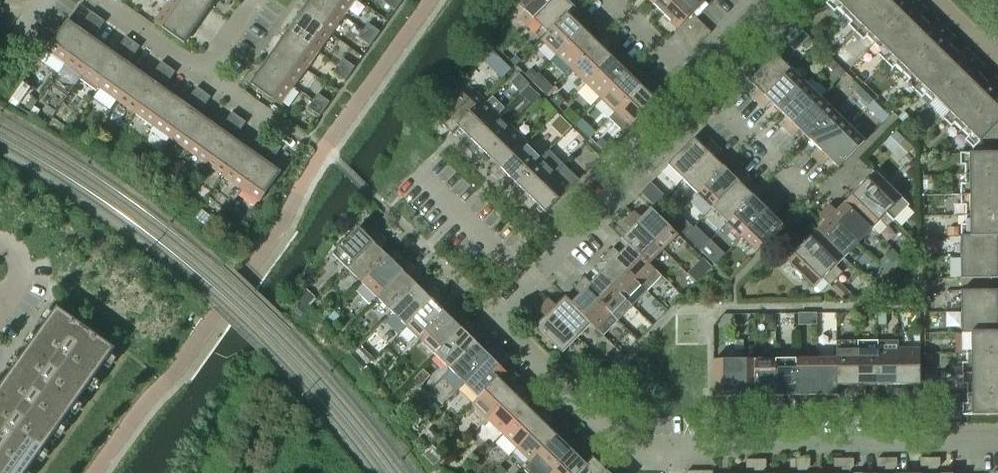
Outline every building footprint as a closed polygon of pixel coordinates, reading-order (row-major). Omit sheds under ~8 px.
[(199,0),(170,0),(167,5),(197,26),(210,8),(199,0)] [(210,8),(216,0),(199,0),(210,8)] [(319,0),(310,0),(300,14),(331,35),(343,17),(319,0)] [(343,17),(356,0),(319,0),(343,17)] [(396,0),(385,0),(383,3),(395,11),(401,3),(396,0)] [(554,0),(524,0),(519,5),(527,13),(520,20),(527,27),(554,0)] [(575,8),(566,0),(554,0),(527,27),(535,34),(541,28),(548,34),(541,41),(542,42),(575,8)] [(676,0),(648,0),(662,14),(676,0)] [(692,15),(705,3),(702,0),(676,0),(662,14),(677,29),(678,30),(692,15)] [(888,0),(830,0),(825,4),(831,10),(834,7),(853,26),(850,29),(855,34),(888,0)] [(924,22),(920,18),(926,11),(915,0),(888,0),(855,34),(860,39),(864,36),(883,54),(879,57),(884,62),(924,22)] [(197,26),(167,5),(154,23),(184,44),(197,26)] [(556,56),(589,23),(584,17),(577,24),(569,16),(575,9),(575,8),(542,42),(556,56)] [(89,29),(98,17),(91,12),(82,24),(89,29)] [(331,35),(300,14),(288,31),(318,53),(331,35)] [(674,33),(683,42),(701,24),(692,15),(678,30),(677,29),(674,33)] [(96,34),(105,22),(98,17),(89,29),(96,34)] [(64,63),(85,33),(68,20),(46,50),(64,63)] [(954,51),(949,46),(955,40),(935,20),(928,26),(924,22),(884,62),(890,67),(893,64),(912,83),(909,86),(914,91),(954,51)] [(571,70),(597,43),(588,35),(595,28),(589,23),(556,56),(571,70)] [(380,33),(368,24),(363,31),(375,39),(380,33)] [(693,51),(710,33),(701,24),(683,42),(693,51)] [(318,53),(288,31),(275,49),(305,70),(318,53)] [(375,39),(363,31),(358,38),(370,47),(375,39)] [(81,76),(103,45),(85,33),(64,63),(81,76)] [(124,54),(133,42),(126,37),(117,49),(124,54)] [(131,59),(140,47),(133,42),(124,54),(131,59)] [(586,85),(618,51),(613,46),(606,53),(597,43),(571,70),(586,85)] [(99,88),(121,58),(103,45),(81,76),(99,88)] [(305,70),(275,49),(263,66),(293,88),(305,70)] [(943,120),(983,80),(978,75),(985,69),(965,49),(958,55),(954,51),(914,91),(919,96),(922,93),(941,112),(938,115),(943,120)] [(758,104),(791,71),(769,50),(743,76),(759,92),(752,99),(758,104)] [(600,99),(626,72),(617,63),(624,56),(618,51),(586,85),(600,99)] [(116,100),(137,70),(121,58),(99,88),(116,100)] [(355,68),(343,59),(338,66),(350,75),(355,68)] [(160,79),(168,67),(161,62),(153,74),(160,79)] [(293,88),(263,66),(250,84),(280,106),(293,88)] [(345,82),(350,75),(338,66),(333,73),(345,82)] [(167,84),(175,72),(168,67),(160,79),(167,84)] [(135,114),(157,84),(137,70),(116,100),(135,114)] [(779,112),(805,85),(791,71),(758,104),(763,109),(770,103),(779,112)] [(614,113),(647,80),(642,74),(635,81),(626,72),(600,99),(614,113)] [(518,76),(511,83),(520,92),(527,85),(518,76)] [(994,77),(987,84),(983,80),(943,120),(948,125),(951,122),(970,140),(967,144),(972,149),(972,154),(997,154),(997,81),(994,77)] [(624,134),(656,102),(646,92),(653,85),(647,80),(614,113),(609,119),(624,134)] [(152,126),(173,96),(157,84),(135,114),(152,126)] [(787,133),(820,99),(805,85),(779,112),(788,120),(781,127),(787,133)] [(195,105),(204,93),(197,88),(188,100),(195,105)] [(202,110),(210,98),(204,93),(195,105),(202,110)] [(458,128),(484,101),(476,94),(470,100),(462,93),(436,119),(452,135),(458,128)] [(325,110),(330,103),(317,94),(312,101),(325,110)] [(557,94),(550,101),(560,110),(566,104),(557,94)] [(171,139),(192,109),(173,96),(152,126),(171,139)] [(465,148),(498,115),(504,109),(492,97),(486,103),(484,101),(458,128),(467,136),(460,143),(465,148)] [(808,140),(834,114),(820,99),(787,133),(792,138),(799,131),(808,140)] [(320,117),(325,110),(312,101),(308,108),(320,117)] [(187,151),(208,121),(192,109),(171,139),(187,151)] [(230,130),(239,118),(232,113),(223,125),(230,130)] [(815,160),(849,128),(834,114),(808,140),(817,149),(811,156),(815,160)] [(487,156),(513,129),(498,115),(465,148),(471,154),(478,147),(487,156)] [(237,135),(246,123),(239,118),(230,130),(237,135)] [(206,165),(228,134),(208,121),(187,151),(206,165)] [(838,169),(864,143),(849,128),(815,160),(822,167),(828,160),(838,169)] [(495,177),(527,144),(513,129),(487,156),(496,165),(489,172),(495,177)] [(223,176),(244,146),(228,134),(206,165),(223,176)] [(266,155),(274,143),(267,138),(259,150),(266,155)] [(683,180),(715,146),(710,141),(704,148),(694,139),(668,165),(683,180)] [(273,160),(281,148),(274,143),(266,155),(273,160)] [(542,158),(527,144),(495,177),(500,182),(507,176),(516,184),(542,158)] [(241,189),(262,159),(244,146),(223,176),(241,189)] [(698,195),(724,168),(715,159),(721,152),(715,146),(683,180),(698,195)] [(524,206),(563,165),(548,151),(542,158),(516,184),(525,193),(518,200),(524,206)] [(972,154),(960,154),(960,162),(964,162),(964,189),(960,189),(960,195),(997,195),(997,154),(972,154)] [(259,203),(281,173),(262,159),(241,189),(259,203)] [(546,214),(572,187),(579,180),(563,165),(524,206),(529,211),(536,204),(546,214)] [(712,209),(745,175),(739,170),(733,177),(724,168),(698,195),(712,209)] [(908,206),(875,173),(859,189),(892,222),(908,206)] [(727,223),(753,197),(744,188),(750,181),(745,175),(712,209),(727,223)] [(892,222),(859,189),(845,203),(872,229),(880,221),(887,228),(892,222)] [(960,195),(960,203),(965,203),(965,230),(960,230),(961,237),(997,236),(997,237),(997,195),(960,195)] [(741,237),(774,204),(769,199),(762,205),(753,197),(727,223),(741,237)] [(872,229),(845,203),(836,212),(830,206),(824,211),(857,244),(872,229)] [(757,252),(783,226),(773,216),(780,209),(774,204),(741,237),(757,252)] [(677,236),(651,210),(641,219),(634,213),(629,218),(662,251),(677,236)] [(857,244),(824,211),(819,217),(826,223),(817,232),(843,258),(857,244)] [(662,251),(629,218),(624,224),(630,230),(621,240),(628,247),(629,246),(648,265),(649,265),(662,251)] [(348,270),(380,237),(375,231),(368,238),(358,228),(332,255),(348,270)] [(843,258),(817,232),(803,247),(836,280),(842,273),(835,267),(843,258)] [(997,237),(997,236),(961,237),(961,258),(997,258),(997,250),(997,237)] [(362,284),(388,258),(379,249),(386,242),(380,237),(348,270),(362,284)] [(661,277),(649,265),(648,265),(629,246),(628,247),(620,255),(613,248),(607,254),(646,292),(661,277)] [(836,280),(803,247),(787,262),(814,288),(823,279),(830,286),(836,280)] [(646,292),(607,254),(602,259),(609,266),(600,275),(632,307),(646,292)] [(377,298),(409,265),(404,260),(397,266),(388,258),(362,284),(377,298)] [(961,258),(961,279),(997,279),(997,258),(961,258)] [(391,313),(418,286),(408,277),(415,270),(409,265),(377,298),(391,313)] [(632,307),(600,275),(591,284),(584,278),(579,283),(618,321),(632,307)] [(618,321),(579,283),(573,289),(580,295),(572,304),(571,304),(591,324),(590,324),(603,337),(618,321)] [(406,327),(439,294),(434,289),(427,295),(418,286),(391,313),(406,327)] [(961,291),(961,313),(997,312),(997,291),(961,291)] [(421,342),(447,315),(438,306),(445,299),(439,294),(406,327),(421,342)] [(591,324),(571,304),(572,304),(565,297),(556,307),(549,300),(543,306),(577,338),(590,324),(591,324)] [(577,338),(543,306),(538,311),(545,318),(535,327),(562,353),(577,338)] [(57,307),(0,387),(0,472),(27,472),(116,349),(57,307)] [(961,313),(961,333),(997,333),(997,312),(961,313)] [(435,356),(468,322),(463,317),(456,324),(447,315),(421,342),(435,356)] [(450,371),(477,344),(467,335),(474,328),(468,322),(435,356),(450,371)] [(961,333),(961,341),(966,341),(966,367),(962,367),(962,374),(997,373),(997,333),(961,333)] [(878,387),(878,341),(857,342),(858,397),(866,396),(866,387),(878,387)] [(899,396),(898,349),(898,341),(878,341),(878,387),(891,387),(891,396),(899,396)] [(858,397),(857,342),(836,342),(836,360),(837,360),(837,387),(838,387),(850,387),(850,397),(858,397)] [(464,385),(497,351),(492,346),(485,353),(477,344),(450,371),(464,385)] [(920,386),(920,349),(898,349),(899,396),(906,396),(906,386),(920,386)] [(499,380),(506,373),(496,363),(503,357),(497,351),(464,385),(478,398),(479,399),(498,379),(499,380)] [(735,398),(734,351),(726,351),(726,361),(713,361),(713,398),(735,398)] [(755,397),(755,360),(743,360),(743,351),(734,351),(735,398),(755,397)] [(776,407),(775,360),(755,360),(755,397),(768,397),(768,407),(776,407)] [(797,397),(796,360),(775,360),(776,407),(783,407),(783,397),(797,397)] [(817,406),(817,360),(796,360),(797,397),(809,397),(809,407),(817,406)] [(837,360),(836,360),(817,360),(817,406),(825,406),(825,397),(838,397),(838,387),(837,387),(837,360)] [(962,374),(962,381),(966,381),(966,408),(962,408),(962,416),(997,416),(997,373),(962,374)] [(487,420),(520,387),(514,381),(507,388),(499,380),(498,379),(479,399),(478,398),(472,405),(487,420)] [(502,434),(528,408),(518,399),(525,392),(520,387),(487,420),(502,434)] [(516,449),(549,416),(544,410),(537,417),(528,408),(502,434),(516,449)] [(531,463),(557,437),(548,428),(555,421),(549,416),(516,449),(531,463)] [(527,472),(550,472),(578,444),(573,439),(566,446),(557,437),(531,463),(524,470),(527,472)] [(586,465),(585,464),(577,456),(584,449),(578,444),(550,472),(579,472),(586,465)] [(614,466),(609,460),(602,467),(592,458),(585,464),(586,465),(579,472),(607,472),(614,466)] [(887,470),(887,459),(877,459),(877,467),(880,471),(887,470)] [(896,467),(896,459),(887,459),(887,470),(893,470),(896,467)] [(930,470),(930,459),(920,459),(920,467),(923,470),(930,470)] [(940,467),(940,459),(930,459),(930,470),(937,470),(940,467)] [(756,472),(756,460),(746,461),(746,469),(749,472),(756,472)] [(766,468),(766,460),(756,460),(756,472),(762,472),(766,468)] [(800,471),(800,460),(790,460),(790,468),(793,471),(800,471)] [(809,468),(809,460),(800,460),(800,471),(806,471),(809,468)] [(844,471),(844,460),(834,460),(834,468),(837,471),(844,471)] [(853,468),(853,460),(844,460),(844,471),(850,471),(853,468)]
